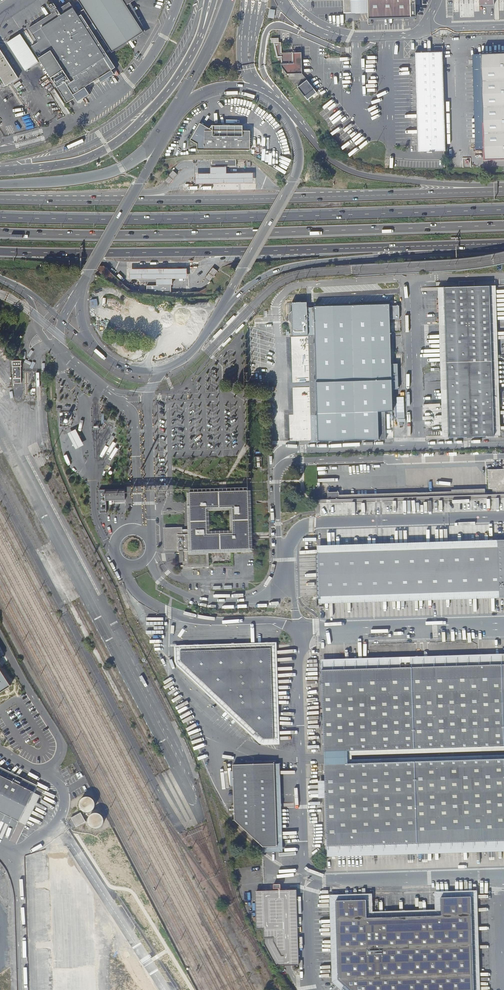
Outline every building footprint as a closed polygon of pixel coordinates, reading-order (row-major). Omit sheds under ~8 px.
[(112,52),(143,32),(126,5),(134,0),(78,0),(112,52)] [(344,13),(367,12),(367,19),(416,17),(415,0),(343,0),(344,13)] [(31,46),(67,102),(75,97),(73,94),(98,78),(101,82),(108,78),(105,74),(112,70),(108,63),(111,61),(81,14),(78,16),(69,2),(58,9),(54,3),(52,4),(51,4),(49,5),(49,6),(47,7),(51,13),(28,28),(37,42),(31,46)] [(8,41),(25,70),(39,62),(22,33),(8,41)] [(273,43),(277,57),(281,57),(281,67),(287,74),(302,73),(301,52),(281,53),(281,42),(279,42),(278,38),(271,38),(271,43),(273,43)] [(0,49),(0,77),(6,86),(18,78),(0,49)] [(415,52),(418,152),(446,151),(443,52),(415,52)] [(484,160),(503,159),(503,53),(481,54),(484,149),(484,160)] [(475,149),(484,149),(481,54),(472,54),(475,149)] [(307,99),(317,92),(308,79),(298,86),(307,99)] [(15,84),(21,97),(28,94),(22,81),(15,84)] [(190,140),(197,144),(197,150),(250,150),(250,131),(243,131),(243,125),(212,125),(210,129),(200,123),(190,140)] [(225,166),(236,166),(236,159),(231,159),(211,159),(211,167),(225,167),(225,166)] [(196,174),(196,183),(253,183),(253,173),(226,173),(226,167),(225,167),(211,167),(210,167),(210,173),(196,174)] [(164,180),(169,184),(177,174),(173,170),(164,180)] [(205,278),(210,282),(218,271),(213,267),(205,278)] [(156,279),(156,285),(158,285),(171,285),(172,285),(172,279),(187,278),(187,268),(130,269),(130,279),(156,279)] [(449,437),(494,436),(494,426),(498,426),(498,407),(493,407),(493,398),(497,398),(496,360),(492,360),(490,285),(475,286),(474,281),(459,281),(459,286),(444,287),(445,324),(441,324),(443,400),(447,400),(448,401),(443,401),(444,435),(449,435),(449,437)] [(494,426),(494,436),(501,435),(499,398),(497,322),(496,285),(490,285),(492,360),(496,360),(497,398),(493,398),(493,407),(498,407),(498,426),(494,426)] [(442,437),(449,437),(449,435),(444,435),(443,401),(448,401),(447,400),(443,400),(441,324),(445,324),(444,287),(438,287),(439,324),(441,401),(442,437)] [(390,306),(390,304),(314,306),(314,307),(307,308),(307,302),(292,302),(293,336),(308,335),(308,331),(314,330),(317,416),(313,416),(314,440),(318,440),(318,441),(379,439),(378,411),(393,411),(392,389),(398,389),(398,370),(392,370),(391,364),(390,319),(400,319),(399,305),(390,306)] [(226,323),(228,325),(235,317),(234,315),(226,323)] [(242,323),(235,331),(236,333),(244,325),(242,323)] [(213,336),(215,338),(222,330),(221,328),(213,336)] [(319,442),(318,441),(318,440),(314,440),(313,416),(317,416),(314,330),(308,331),(308,335),(310,386),(311,442),(319,442)] [(229,337),(221,345),(223,347),(231,339),(229,337)] [(22,360),(12,360),(12,361),(13,361),(13,366),(12,366),(13,366),(13,383),(21,383),(21,366),(22,366),(22,365),(21,366),(21,361),(22,361),(22,360)] [(75,449),(83,445),(75,429),(67,433),(75,449)] [(496,495),(503,494),(503,469),(488,470),(488,489),(496,489),(496,495)] [(125,500),(125,489),(99,490),(100,513),(107,512),(106,501),(125,500)] [(180,529),(166,530),(166,549),(178,548),(178,552),(183,552),(183,568),(209,567),(208,551),(250,549),(248,491),(189,493),(191,530),(180,531),(180,529)] [(322,550),(322,608),(374,606),(441,604),(495,603),(503,602),(503,543),(484,544),(439,545),(372,548),(322,550)] [(277,642),(174,646),(180,651),(271,649),(274,739),(263,740),(181,662),(175,662),(176,666),(250,736),(259,744),(263,746),(280,745),(277,642)] [(274,739),(271,649),(180,651),(181,662),(263,740),(274,739)] [(323,661),(328,857),(503,852),(503,655),(479,656),(344,660),(323,661)] [(9,683),(0,669),(0,689),(9,683)] [(277,847),(274,764),(262,764),(246,765),(233,765),(233,772),(233,786),(234,821),(263,847),(277,847)] [(280,764),(274,764),(277,847),(263,847),(264,852),(283,852),(280,764)] [(17,827),(19,822),(26,825),(40,795),(31,791),(33,786),(0,769),(0,819),(17,827)] [(83,812),(85,813),(88,813),(90,812),(93,811),(94,809),(95,806),(95,803),(94,801),(93,799),(90,797),(88,797),(85,797),(82,798),(81,800),(79,803),(79,805),(80,808),(81,810),(83,812)] [(80,813),(71,818),(76,827),(85,822),(80,813)] [(91,828),(94,829),(96,829),(99,828),(101,827),(103,825),(104,822),(104,820),(103,817),(101,815),(99,813),(96,813),(93,813),(91,814),(89,816),(88,819),(88,821),(88,824),(89,826),(91,828)] [(278,890),(255,891),(256,929),(263,929),(264,945),(276,966),(299,965),(296,890),(289,890),(281,890),(278,890)] [(349,989),(474,989),(471,897),(441,898),(441,916),(367,918),(366,900),(336,901),(338,980),(349,989)]
